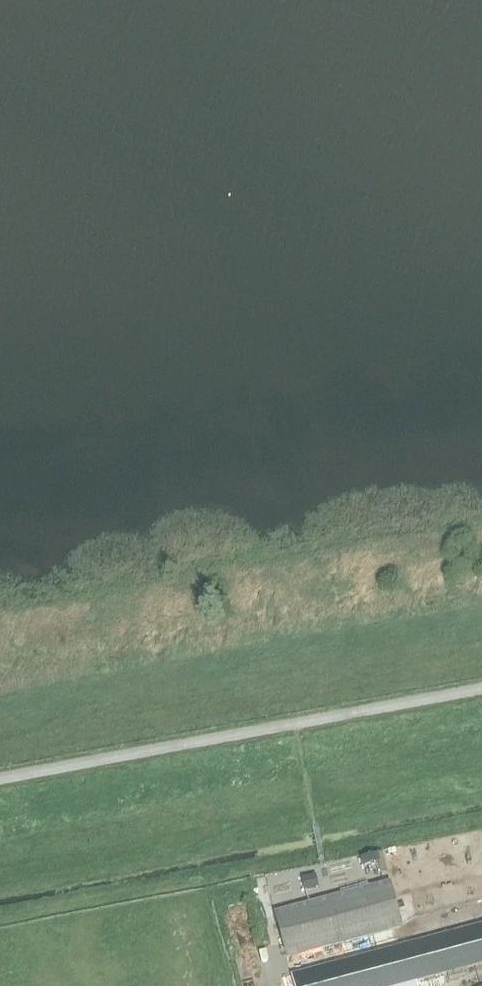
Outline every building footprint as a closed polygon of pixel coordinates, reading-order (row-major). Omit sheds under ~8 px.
[(316,875),(302,878),(304,890),(319,887),(316,875)] [(273,912),(285,960),(402,929),(389,882),(273,912)] [(481,965),(481,924),(291,975),(294,985),(401,985),(481,965)]
